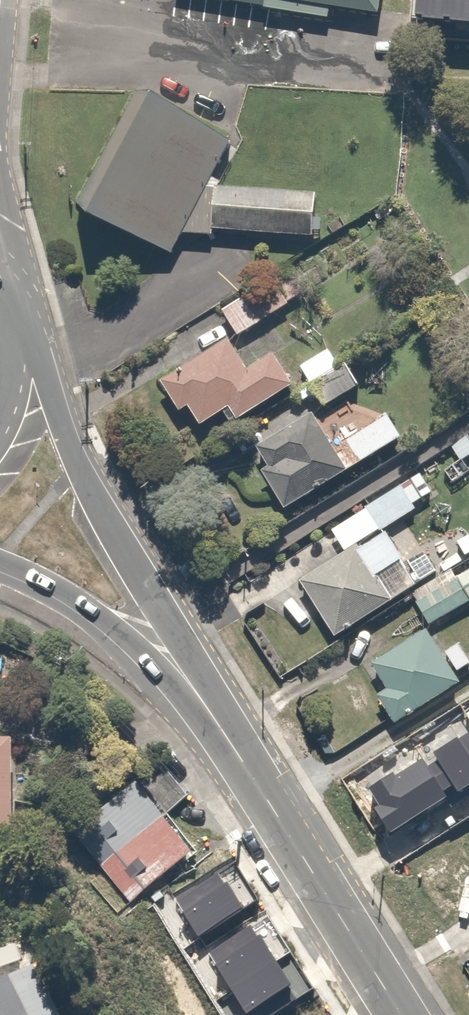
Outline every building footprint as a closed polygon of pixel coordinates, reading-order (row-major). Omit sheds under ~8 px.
[(380,15),(381,9),(383,0),(222,0),(266,7),(265,9),(329,19),(332,7),(380,15)] [(158,98),(138,94),(78,204),(93,218),(173,256),(184,234),(213,236),(214,231),(315,238),(318,195),(220,188),(222,183),(214,178),(233,143),(158,98)] [(234,336),(295,300),(277,270),(216,305),(234,336)] [(231,415),(287,384),(268,348),(242,363),(226,335),(153,376),(171,410),(181,404),(190,421),(224,403),(231,415)] [(305,382),(290,391),(296,401),(311,393),(319,407),(359,384),(345,358),(338,362),(328,344),(295,363),(305,382)] [(280,509),(400,434),(385,410),(331,444),(311,412),(245,453),(280,509)] [(445,445),(455,461),(468,452),(468,430),(445,445)] [(382,528),(433,497),(416,471),(325,525),(341,552),(382,528)] [(382,528),(341,552),(291,582),(329,640),(436,568),(423,549),(405,562),(382,528)] [(462,559),(407,592),(424,622),(468,596),(468,572),(462,559)] [(388,723),(454,683),(447,672),(468,659),(456,639),(436,652),(420,626),(366,658),(382,684),(369,692),(388,723)] [(435,726),(372,764),(392,798),(412,787),(433,823),(468,801),(468,782),(435,726)] [(9,859),(11,748),(0,748),(0,859),(9,859)] [(139,784),(132,776),(70,827),(100,864),(163,814),(188,794),(164,764),(139,784)] [(163,814),(100,864),(130,901),(192,851),(163,814)] [(445,833),(468,869),(468,868),(468,818),(445,833)] [(0,997),(0,1014),(80,1014),(64,973),(0,997)]
